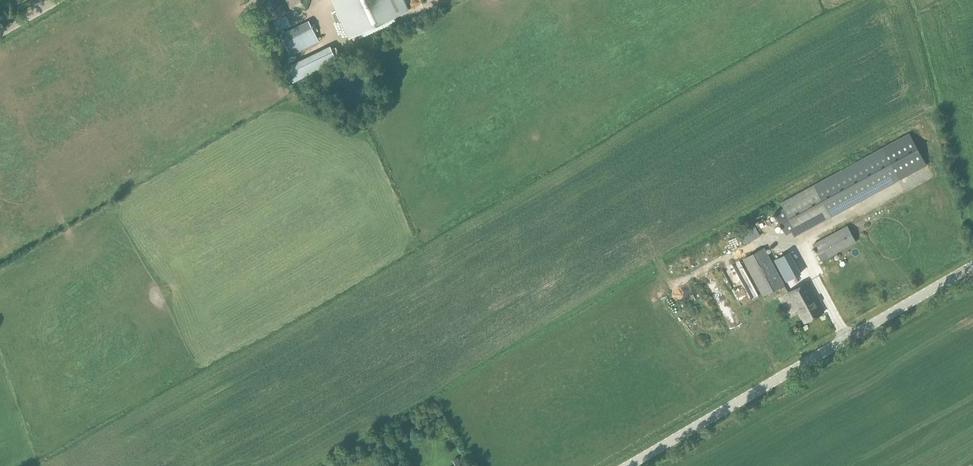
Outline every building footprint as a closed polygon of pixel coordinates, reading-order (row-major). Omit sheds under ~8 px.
[(270,18),(285,13),(280,0),(266,0),(264,1),(270,18)] [(351,37),(368,29),(407,11),(402,0),(334,0),(351,37)] [(319,42),(315,33),(309,20),(280,34),(291,56),(319,42)] [(909,133),(781,203),(784,208),(775,213),(787,234),(792,231),(794,236),(926,165),(909,133)] [(756,225),(760,234),(780,223),(775,215),(756,225)] [(742,242),(758,237),(754,224),(738,229),(742,242)] [(857,242),(847,225),(812,244),(822,261),(857,242)] [(740,255),(746,250),(742,244),(736,250),(740,255)] [(742,259),(763,296),(785,284),(764,247),(742,259)] [(742,260),(734,265),(740,274),(748,270),(742,260)] [(786,281),(800,273),(796,266),(782,273),(786,281)] [(808,282),(788,292),(804,322),(824,311),(808,282)]
